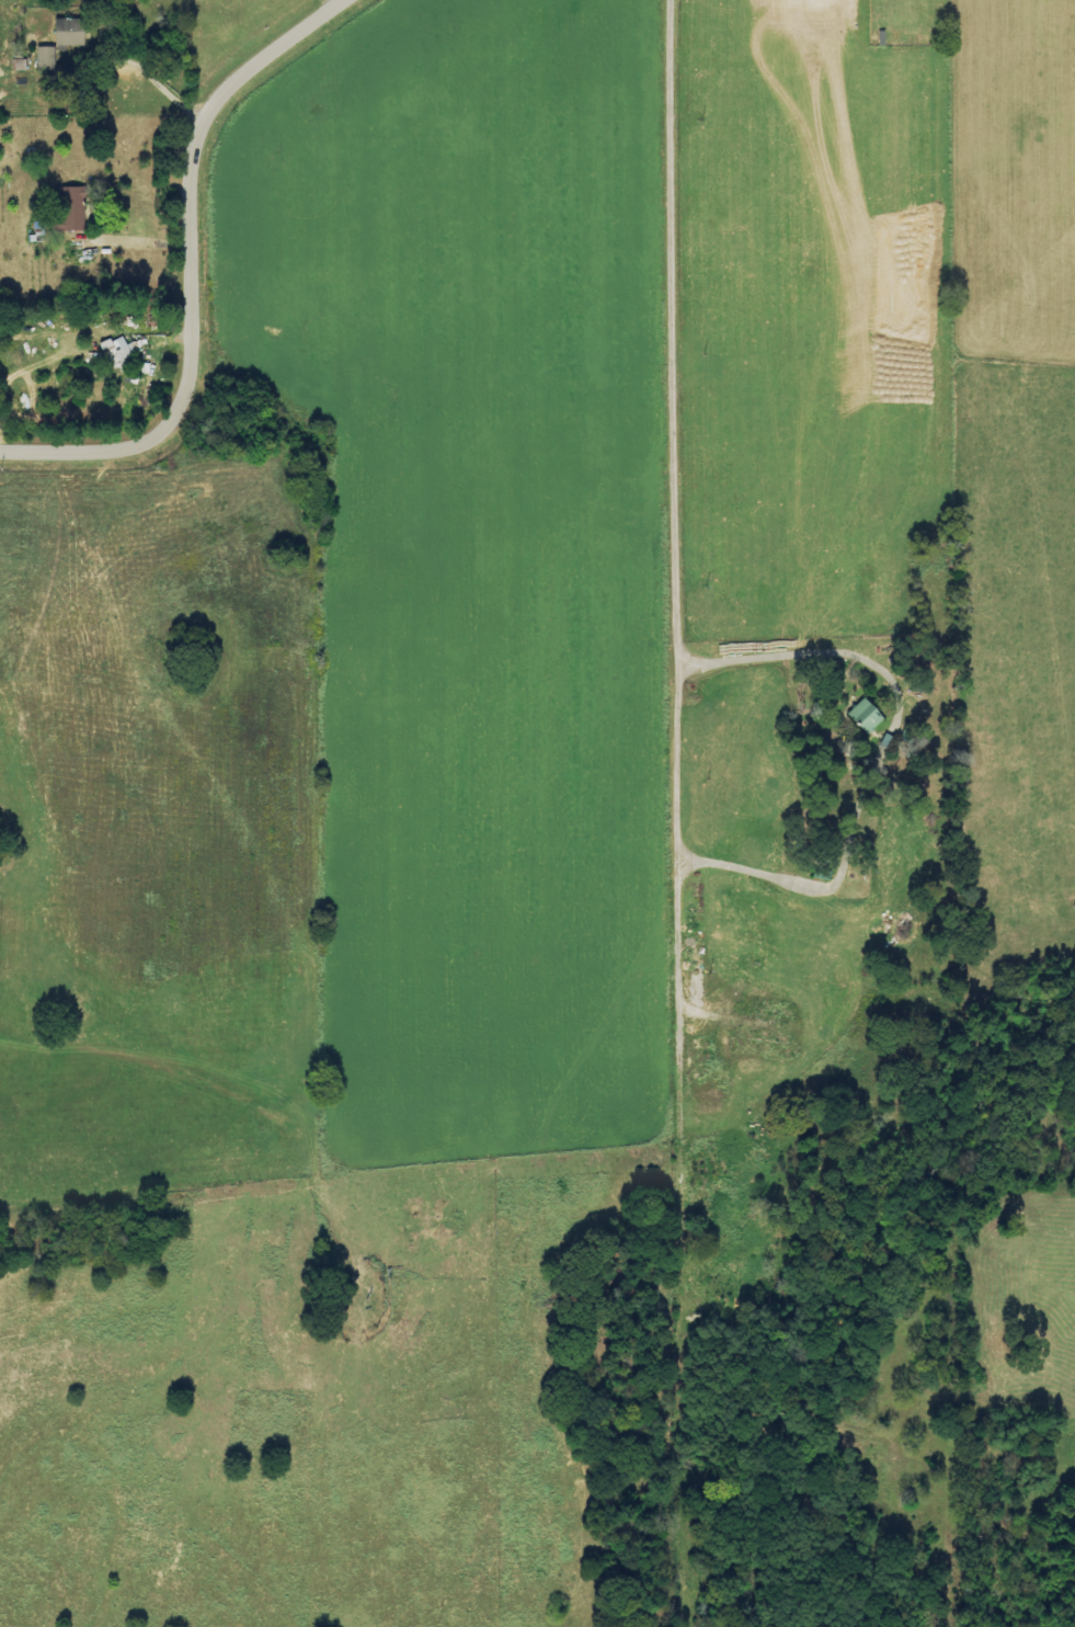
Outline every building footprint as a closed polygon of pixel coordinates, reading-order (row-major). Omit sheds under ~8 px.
[(56,45),(86,46),(87,18),(57,18),(56,45)] [(38,46),(38,67),(57,66),(56,56),(65,56),(65,46),(38,46)] [(85,186),(61,187),(63,219),(54,219),(54,231),(87,230),(85,186)] [(114,338),(101,342),(110,370),(133,362),(130,352),(144,348),(141,340),(127,345),(124,336),(114,339),(114,338)] [(885,718),(865,697),(847,714),(867,735),(885,718)]
